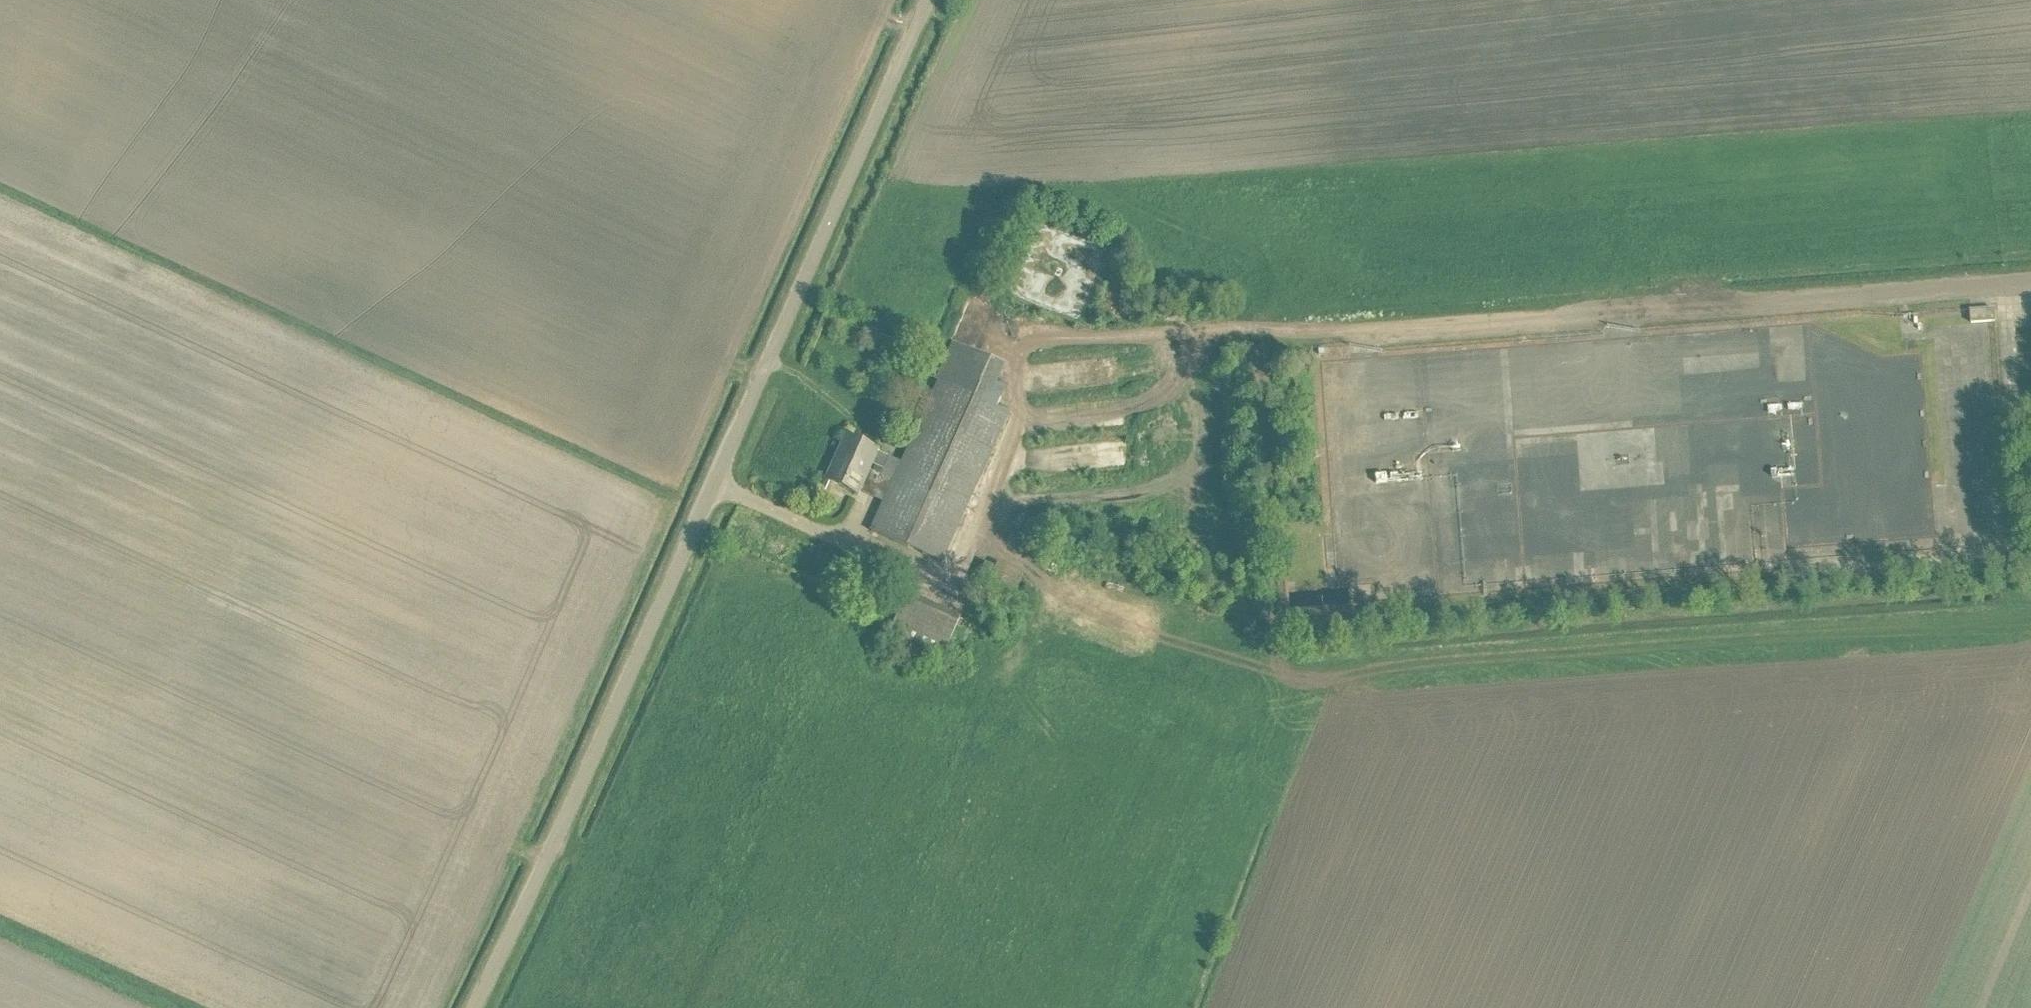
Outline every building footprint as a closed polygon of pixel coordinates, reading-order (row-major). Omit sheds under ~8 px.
[(884,500),(873,531),(951,560),(1007,409),(999,406),(1005,390),(997,388),(1007,360),(952,340),(909,457),(844,433),(827,479),(884,500)] [(1620,456),(1631,463),(1636,454),(1631,451),(1636,443),(1611,427),(1603,439),(1610,443),(1605,452),(1618,460),(1620,456)] [(978,582),(986,586),(993,569),(985,565),(978,582)] [(935,643),(948,617),(907,597),(896,621),(918,632),(917,634),(935,643)]
